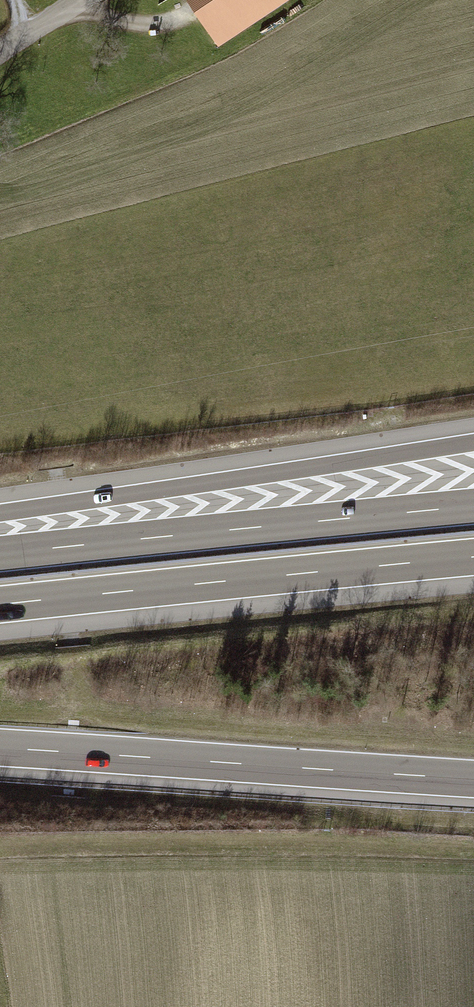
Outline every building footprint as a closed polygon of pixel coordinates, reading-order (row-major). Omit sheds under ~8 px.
[(292,0),(184,0),(219,52),(293,1),(292,0)]
